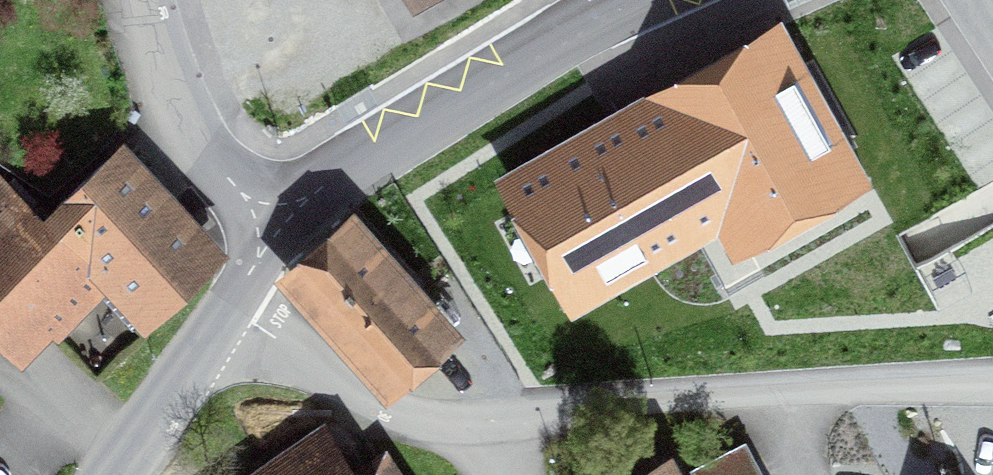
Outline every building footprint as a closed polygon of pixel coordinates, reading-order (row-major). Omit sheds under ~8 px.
[(413,13),(437,0),(406,0),(413,13)] [(874,179),(781,13),(494,173),(571,311),(717,230),(733,258),(874,179)] [(20,367),(53,334),(59,340),(107,292),(146,331),(231,245),(120,135),(42,213),(0,171),(0,347),(20,367)] [(457,343),(353,219),(288,273),(392,397),(457,343)] [(384,440),(353,461),(324,418),(239,474),(408,474),(384,440)] [(673,451),(625,474),(766,474),(746,433),(680,466),(673,451)]
